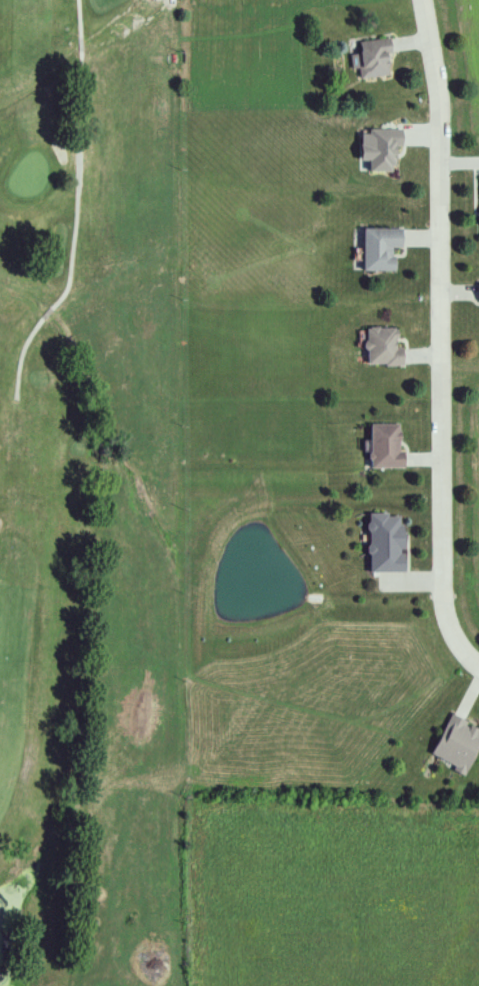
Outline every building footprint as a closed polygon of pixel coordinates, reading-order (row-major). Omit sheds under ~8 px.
[(394,77),(395,40),(362,40),(362,54),(353,54),(353,70),(361,70),(361,77),(394,77)] [(398,271),(399,249),(406,249),(407,229),(368,228),(367,271),(398,271)] [(371,328),(371,365),(405,365),(406,328),(371,328)] [(375,467),(409,467),(409,450),(403,451),(403,424),(375,424),(375,467)] [(373,572),(409,571),(409,515),(373,515),(373,572)] [(453,715),(436,757),(473,772),(478,756),(478,725),(453,715)]
